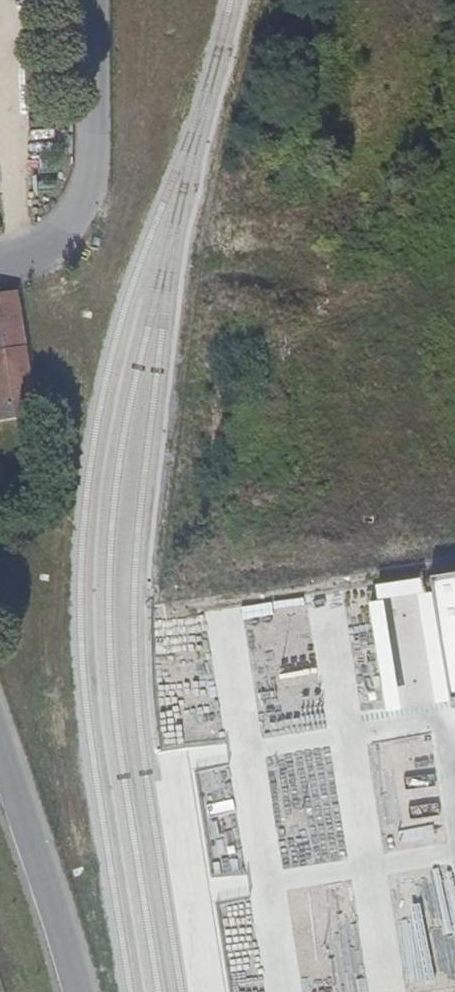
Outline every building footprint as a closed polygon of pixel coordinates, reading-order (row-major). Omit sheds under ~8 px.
[(19,290),(0,292),(0,421),(38,415),(19,290)] [(11,549),(7,529),(0,531),(0,550),(11,549)]
